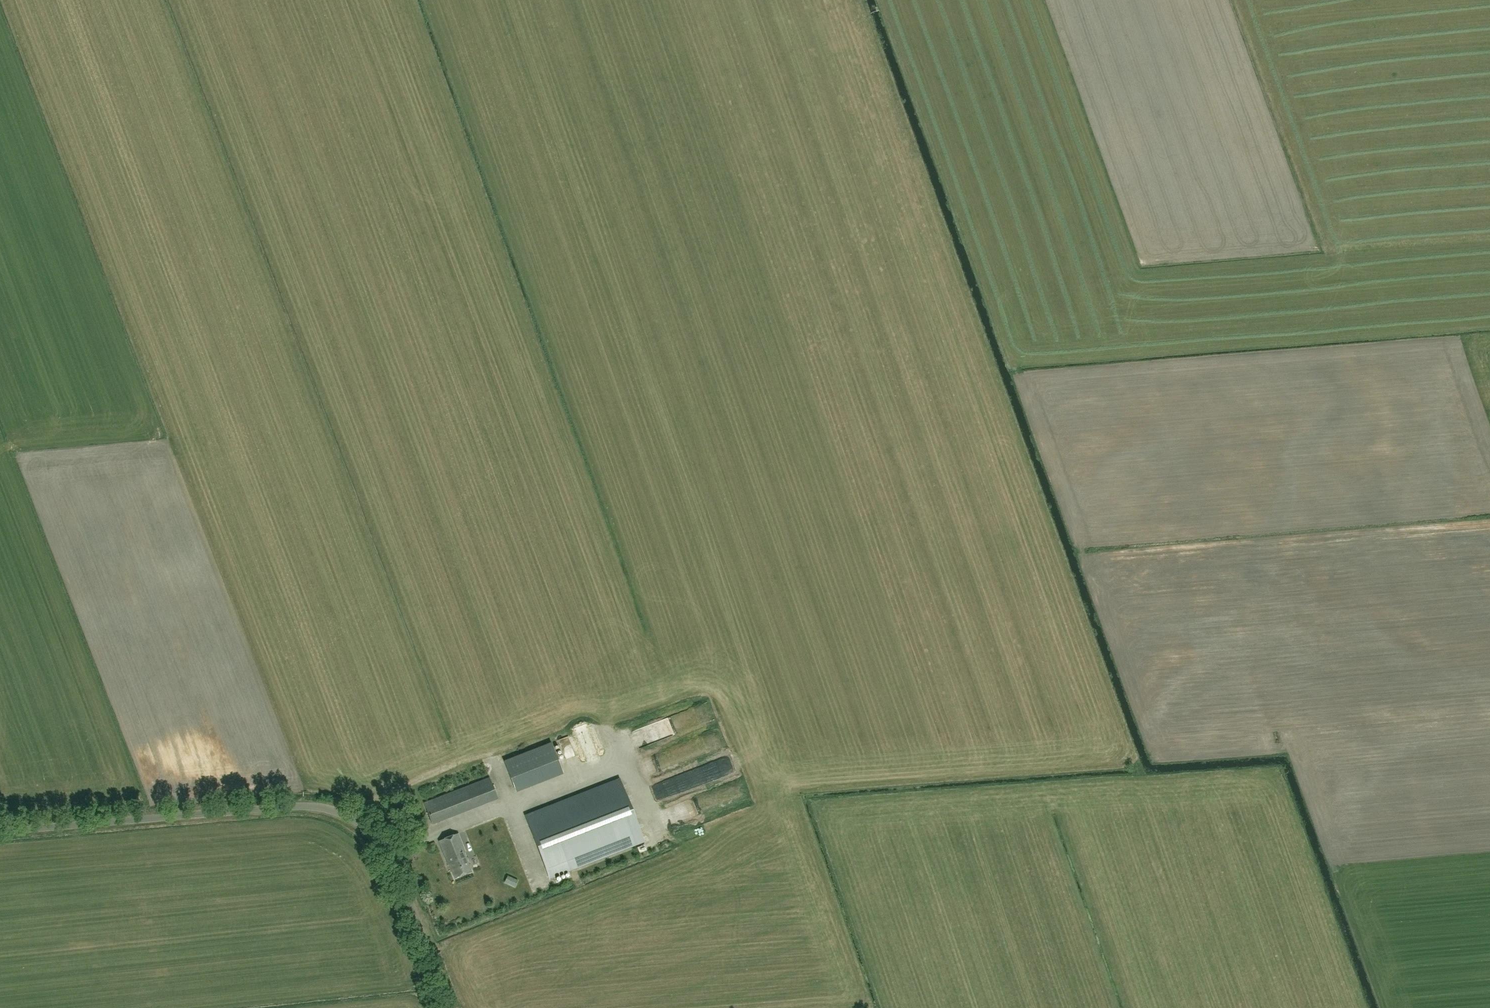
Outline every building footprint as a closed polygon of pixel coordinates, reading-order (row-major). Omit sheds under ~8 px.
[(515,789),(543,778),(532,750),(504,761),(515,789)] [(488,760),(481,761),(484,776),(490,775),(488,760)] [(498,799),(489,777),(424,803),(433,825),(498,799)] [(620,780),(526,817),(549,877),(643,840),(620,780)] [(466,858),(468,857),(459,833),(439,841),(448,865),(449,865),(454,879),(471,872),(466,858)] [(507,875),(505,882),(515,887),(518,880),(507,875)] [(623,890),(627,887),(622,878),(618,881),(623,890)]
